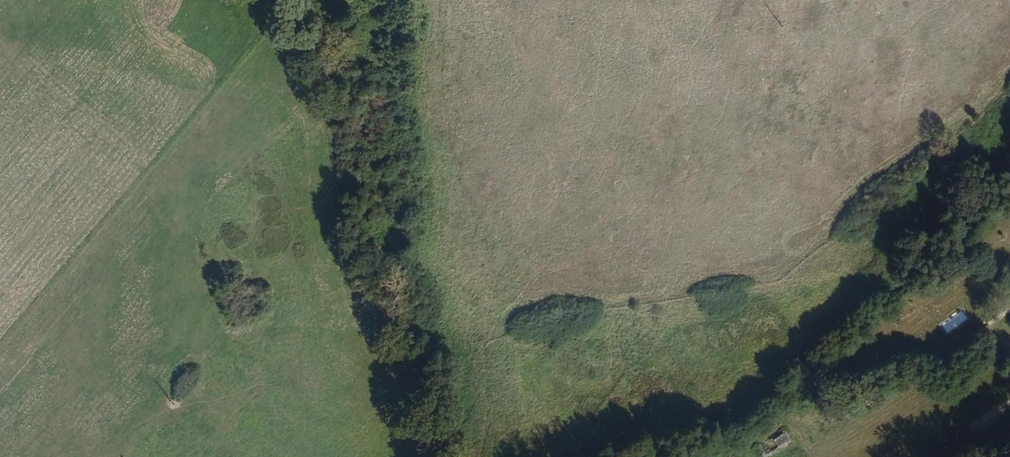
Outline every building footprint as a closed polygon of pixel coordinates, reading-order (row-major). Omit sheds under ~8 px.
[(992,324),(997,331),(1009,321),(1009,311),(1004,315),(1002,311),(996,316),(999,319),(992,324)] [(814,373),(806,378),(816,389),(823,383),(814,373)] [(785,433),(774,439),(778,447),(789,441),(785,433)]
